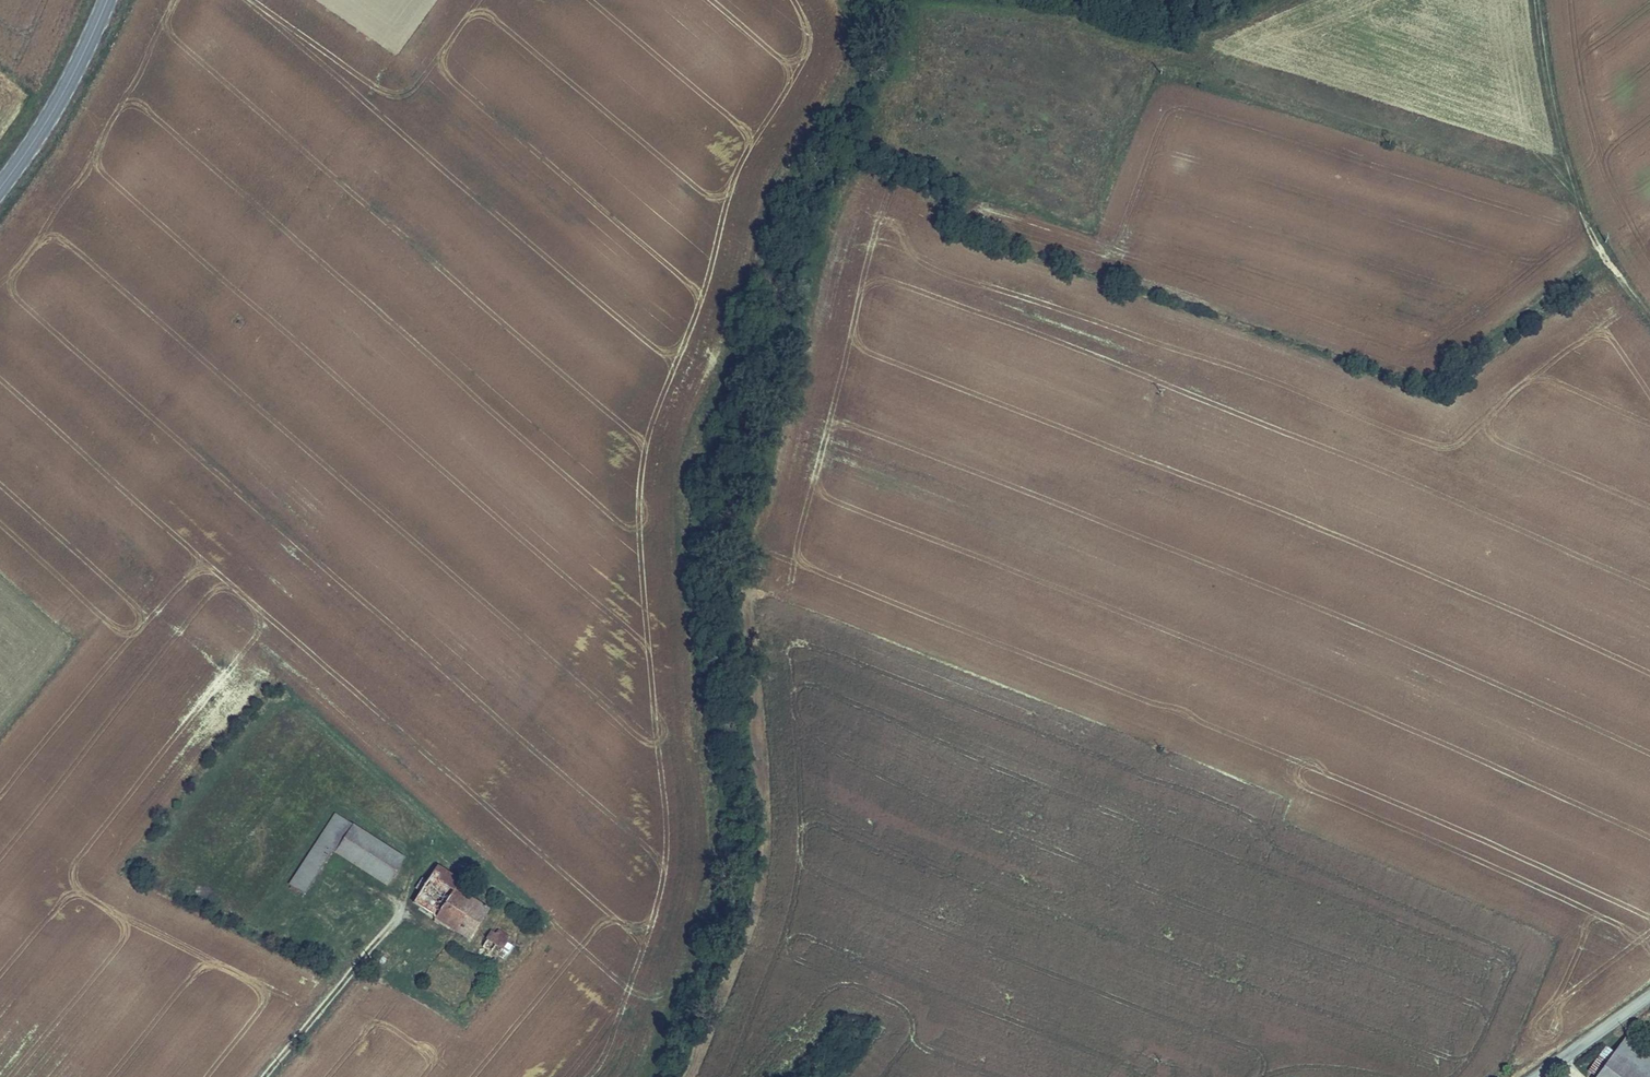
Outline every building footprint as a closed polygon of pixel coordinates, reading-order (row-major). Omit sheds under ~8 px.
[(346,873),(331,867),(344,842),(337,839),(308,914),(326,921),(346,873)] [(331,867),(346,873),(401,897),(413,868),(344,842),(331,867)] [(421,909),(484,936),(498,903),(462,888),(466,878),(439,867),(430,888),(424,885),(419,897),(425,900),(421,909)] [(496,945),(513,952),(524,929),(512,924),(509,930),(504,928),(496,945)] [(1613,1050),(1601,1069),(1593,1064),(1584,1076),(1649,1076),(1649,1074),(1613,1050)]
